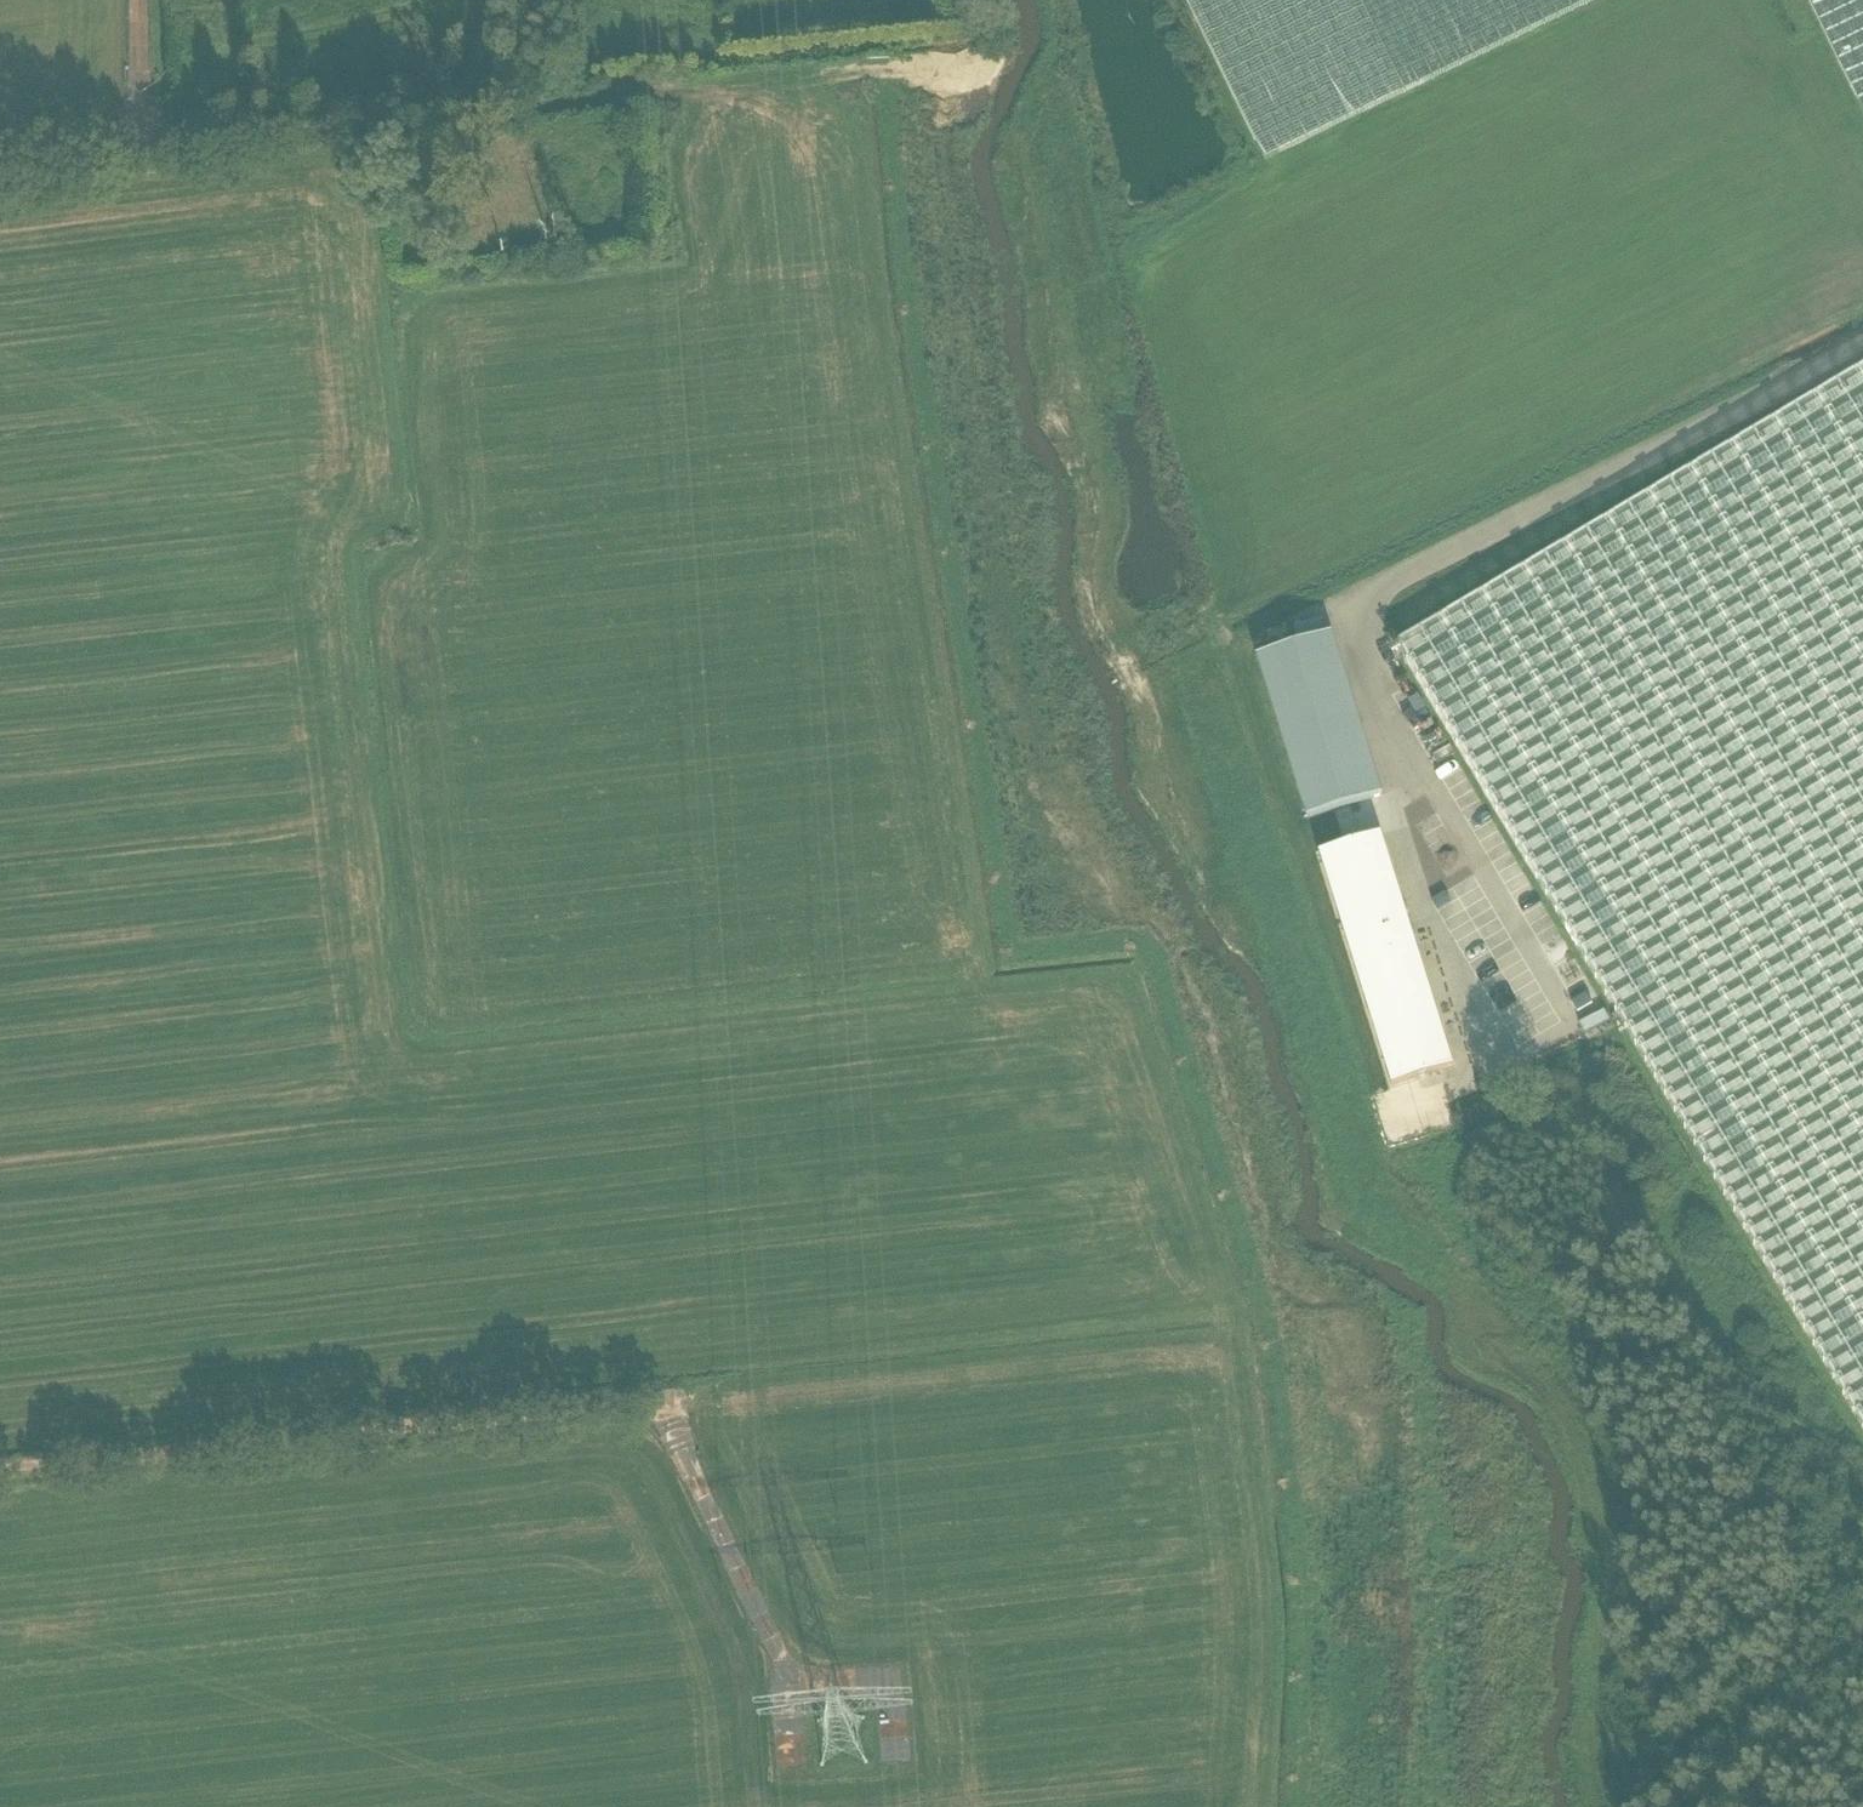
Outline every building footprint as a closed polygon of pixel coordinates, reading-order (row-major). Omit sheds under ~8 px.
[(1265,160),(1596,0),(1187,0),(1265,160)] [(1822,28),(1862,111),(1862,0),(1809,0),(1822,28)] [(1399,643),(1862,1426),(1862,367),(1399,643)] [(1332,633),(1256,657),(1307,819),(1383,795),(1332,633)] [(1378,810),(1391,836),(1404,830),(1390,803),(1378,810)] [(1374,837),(1313,856),(1386,1088),(1447,1069),(1374,837)] [(1449,1018),(1493,1000),(1481,972),(1437,991),(1449,1018)]
